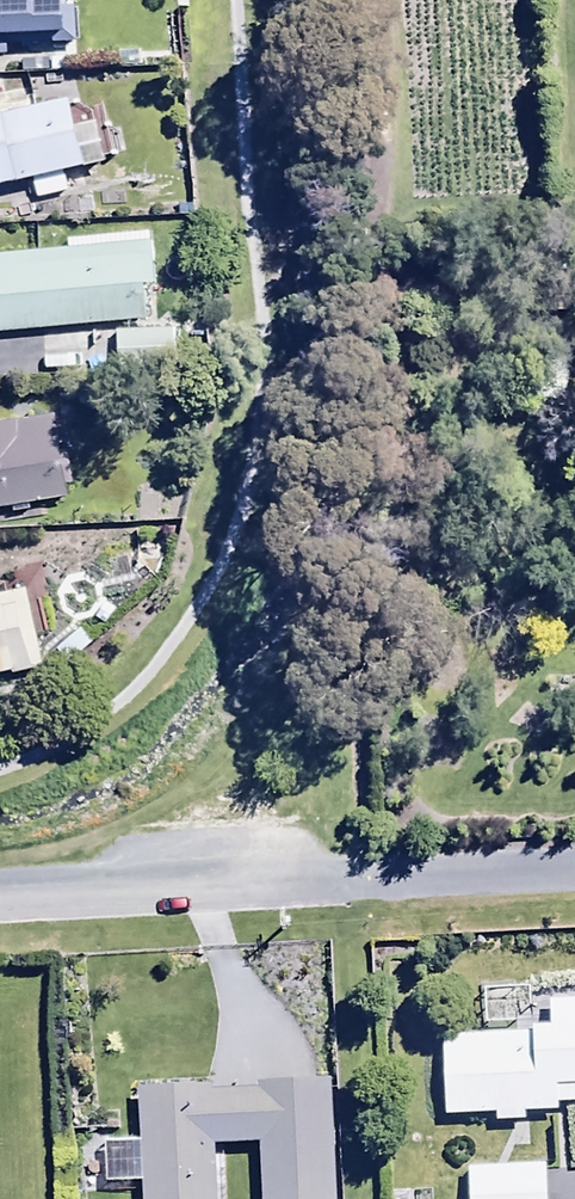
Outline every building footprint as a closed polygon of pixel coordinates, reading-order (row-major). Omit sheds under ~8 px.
[(11,77),(11,52),(74,51),(73,0),(0,0),(0,77),(11,77)] [(35,188),(40,207),(70,200),(66,182),(89,176),(74,112),(80,111),(74,83),(57,87),(55,78),(27,85),(33,111),(0,118),(0,197),(35,188)] [(157,327),(150,242),(69,248),(70,257),(0,262),(0,339),(157,327)] [(0,429),(0,515),(72,502),(58,420),(0,429)] [(171,546),(136,546),(136,566),(171,566),(171,546)] [(0,599),(0,685),(47,674),(28,593),(0,599)] [(80,632),(54,654),(69,671),(95,649),(80,632)] [(443,1040),(447,1124),(498,1121),(498,1131),(525,1130),(525,1119),(558,1118),(558,1112),(574,1111),(574,1009),(552,1010),(553,1036),(443,1040)] [(143,1091),(145,1198),(220,1198),(219,1154),(261,1153),(262,1198),(337,1198),(335,1089),(261,1090),(261,1096),(216,1097),(215,1090),(143,1091)] [(469,1172),(469,1198),(549,1198),(549,1171),(469,1172)]
